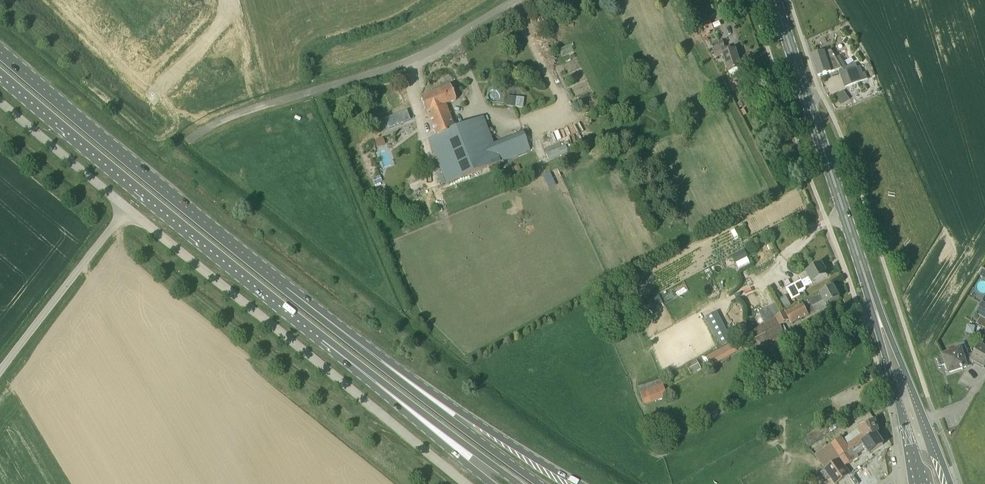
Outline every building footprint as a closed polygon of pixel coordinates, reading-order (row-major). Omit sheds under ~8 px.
[(710,20),(698,26),(702,36),(710,33),(710,31),(714,30),(710,20)] [(723,41),(711,44),(714,52),(719,50),(721,55),(722,55),(729,74),(742,69),(736,50),(731,51),(730,46),(725,48),(723,41)] [(846,87),(848,86),(867,79),(862,66),(846,72),(844,66),(840,67),(834,48),(812,56),(818,76),(831,72),(839,70),(846,87)] [(455,101),(449,86),(433,93),(421,98),(427,112),(446,105),(455,101)] [(843,90),(833,95),(837,103),(847,99),(843,90)] [(507,96),(506,106),(515,107),(516,97),(507,96)] [(455,128),(446,105),(427,112),(436,135),(455,128)] [(407,111),(385,119),(389,129),(410,120),(407,111)] [(483,117),(455,128),(436,135),(428,138),(446,183),(501,162),(530,150),(523,132),(494,143),(483,117)] [(564,147),(547,154),(549,160),(567,153),(564,147)] [(647,162),(634,147),(630,151),(642,166),(647,162)] [(372,179),(374,185),(382,182),(380,176),(372,179)] [(738,253),(741,260),(748,257),(745,250),(738,253)] [(810,276),(803,280),(802,278),(786,287),(793,299),(801,294),(800,293),(806,289),(807,287),(806,286),(814,282),(815,283),(828,275),(822,264),(808,271),(810,276)] [(823,301),(826,306),(840,298),(834,286),(825,291),(786,311),(791,320),(793,323),(816,311),(814,306),(823,301)] [(760,312),(765,323),(782,314),(776,303),(760,312)] [(641,304),(634,308),(637,313),(644,310),(641,304)] [(717,311),(706,317),(709,323),(720,317),(717,311)] [(785,334),(781,325),(791,320),(786,311),(782,314),(765,323),(752,331),(759,347),(785,334)] [(738,328),(740,334),(747,331),(744,325),(738,328)] [(722,331),(715,335),(720,346),(727,342),(722,331)] [(980,344),(971,360),(984,368),(984,365),(984,335),(980,344)] [(743,349),(738,339),(706,357),(711,367),(743,349)] [(967,349),(960,351),(939,358),(941,366),(947,364),(950,373),(966,367),(966,365),(971,363),(967,349)] [(701,368),(697,359),(687,365),(691,373),(701,368)] [(667,397),(663,383),(640,391),(645,404),(667,397)] [(810,447),(831,432),(831,433),(842,426),(836,418),(825,425),(804,439),(810,447)] [(876,420),(858,432),(860,435),(847,445),(842,438),(816,456),(825,469),(841,458),(876,434),(879,432),(876,420)] [(851,476),(845,466),(847,465),(859,456),(858,455),(865,449),(869,454),(883,444),(878,437),(876,434),(841,458),(825,469),(835,483),(838,483),(851,476)] [(851,472),(853,475),(861,469),(862,470),(867,466),(864,463),(851,472)]
